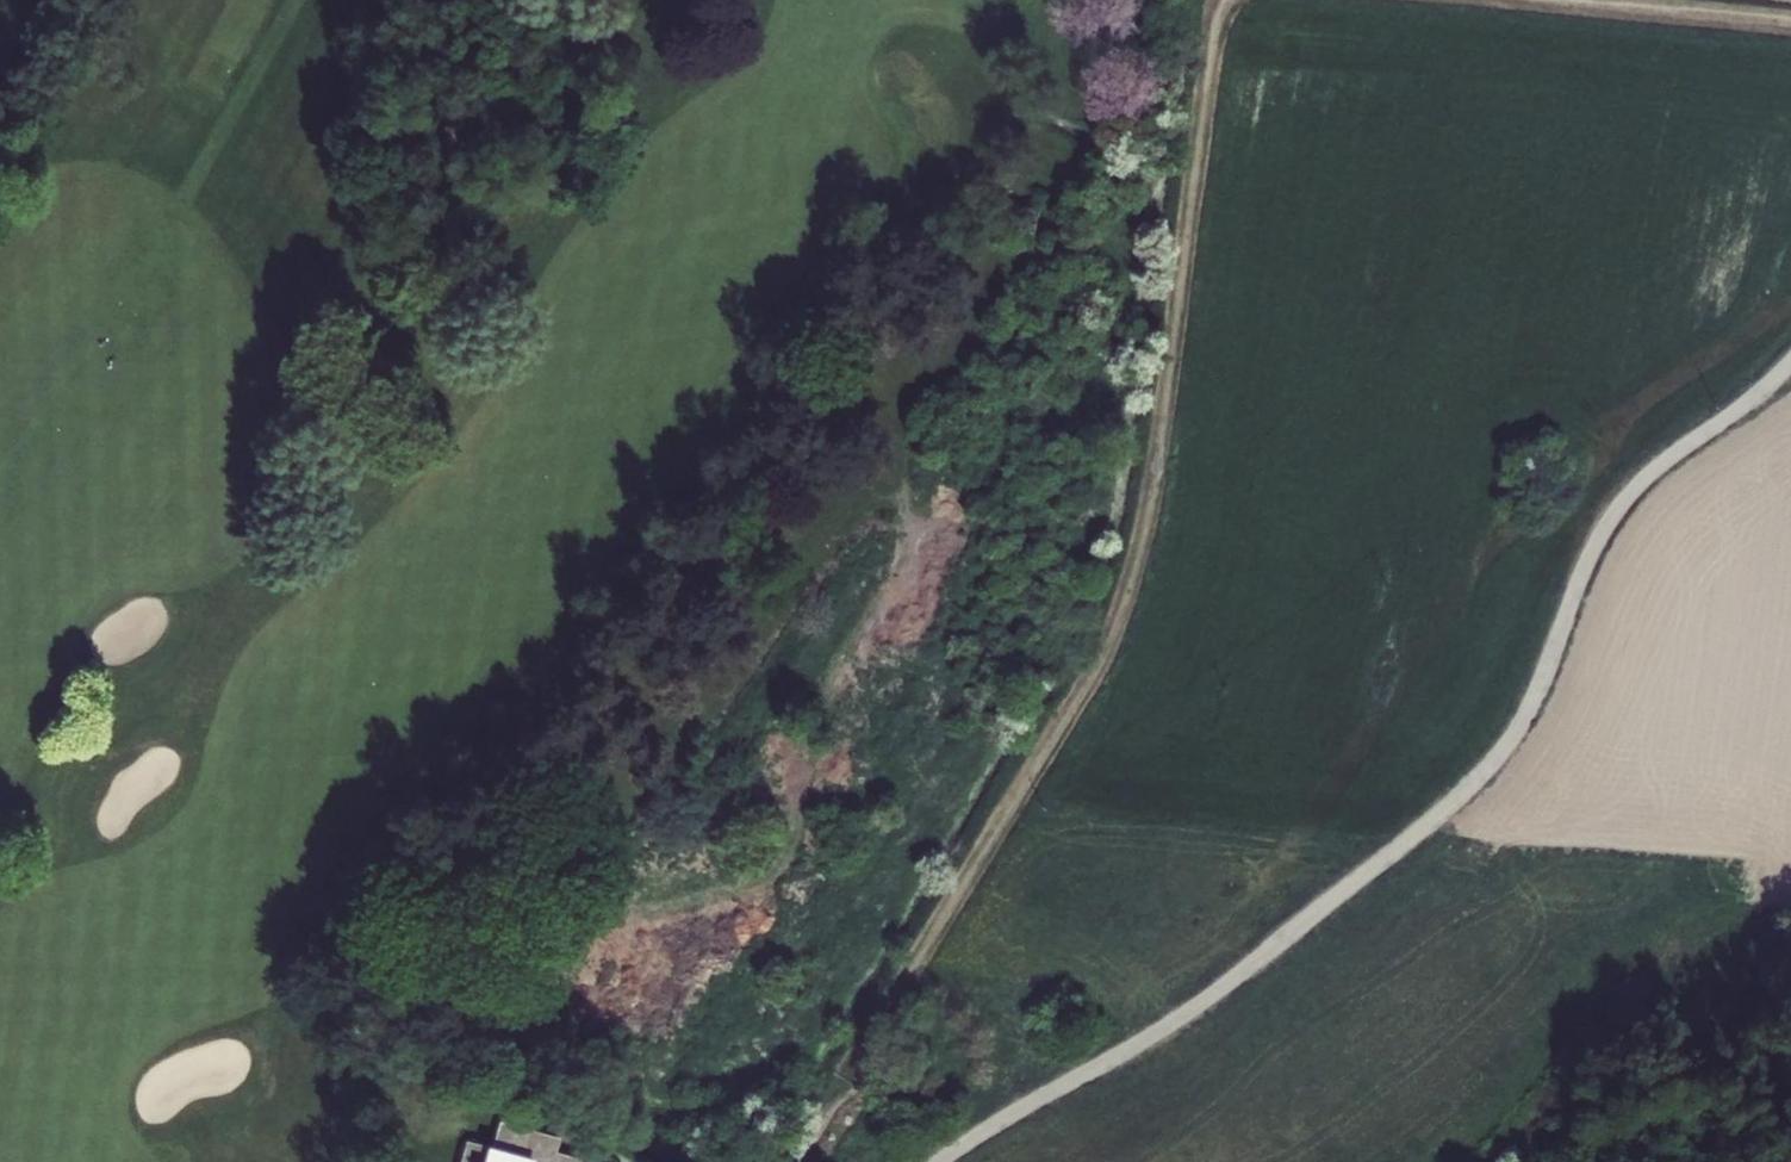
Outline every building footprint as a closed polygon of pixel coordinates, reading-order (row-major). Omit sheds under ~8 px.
[(504,1128),(502,1136),(525,1142),(527,1135),(504,1128)] [(502,1136),(497,1154),(483,1150),(479,1161),(580,1161),(581,1157),(559,1151),(561,1144),(527,1135),(525,1142),(502,1136)] [(483,1150),(468,1146),(464,1161),(479,1161),(483,1150)]
